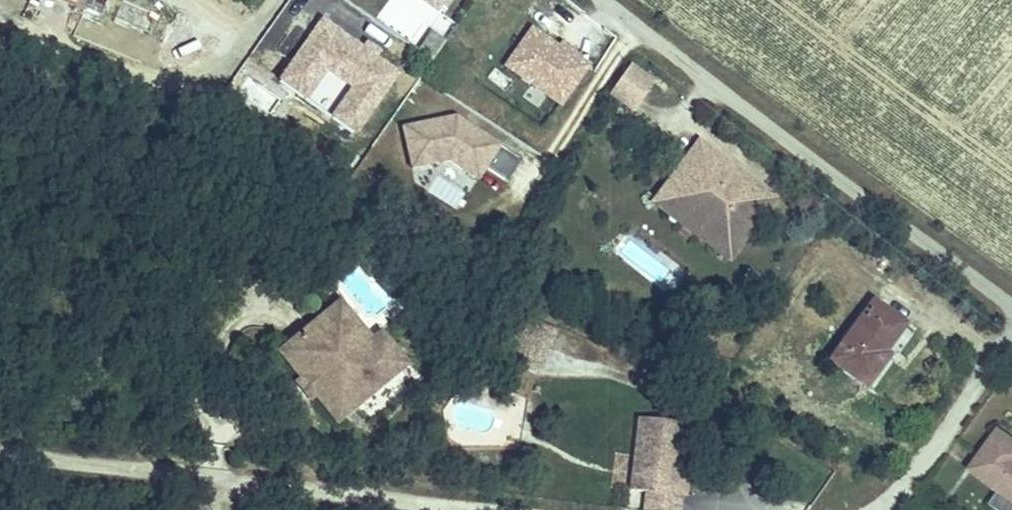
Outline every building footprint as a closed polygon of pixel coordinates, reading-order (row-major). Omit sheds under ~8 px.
[(99,18),(107,0),(55,0),(99,18)] [(448,0),(421,0),(438,13),(448,0)] [(276,82),(359,135),(402,68),(320,14),(276,82)] [(532,23),(502,68),(562,107),(592,62),(532,23)] [(627,61),(607,96),(635,112),(655,77),(627,61)] [(405,127),(409,172),(493,164),(489,119),(405,127)] [(695,131),(637,205),(730,276),(787,202),(695,131)] [(656,193),(736,256),(776,204),(696,142),(656,193)] [(502,146),(488,170),(508,181),(522,157),(502,146)] [(339,308),(325,319),(340,338),(347,336),(358,350),(363,350),(369,346),(339,308)] [(871,310),(828,372),(863,397),(884,367),(880,364),(902,332),(871,310)] [(325,319),(286,351),(342,420),(404,370),(378,339),(369,346),(363,350),(358,350),(347,336),(340,338),(325,319)] [(334,426),(342,420),(286,351),(278,357),(300,384),(293,389),(306,405),(313,400),(334,426)] [(642,420),(633,493),(648,495),(646,509),(679,509),(680,498),(676,497),(686,426),(642,420)] [(972,487),(1007,509),(1011,509),(1011,454),(999,446),(977,478),(972,487)] [(697,509),(802,509),(803,498),(698,491),(697,509)]
